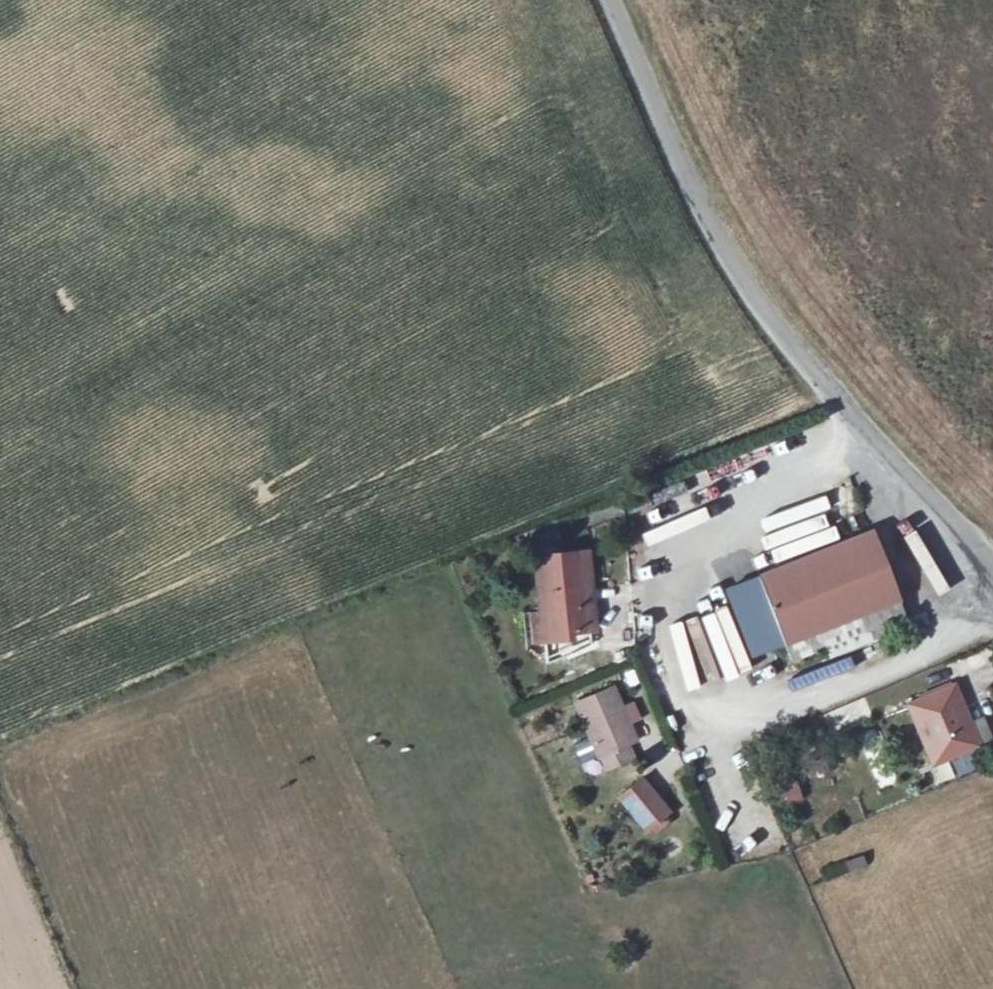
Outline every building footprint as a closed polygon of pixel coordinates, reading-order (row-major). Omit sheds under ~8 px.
[(733,585),(763,657),(792,646),(795,657),(831,643),(836,655),(920,622),(884,528),(733,585)] [(600,547),(593,548),(599,584),(588,586),(591,607),(598,607),(602,634),(615,632),(600,547)] [(599,584),(593,548),(546,557),(561,641),(602,634),(598,607),(591,607),(588,586),(599,584)] [(710,621),(711,689),(738,689),(738,656),(746,656),(746,638),(733,638),(733,620),(710,621)] [(585,700),(612,763),(636,753),(631,738),(643,733),(623,685),(585,700)] [(920,706),(945,766),(992,746),(992,742),(969,685),(920,706)] [(644,779),(618,798),(641,830),(667,810),(644,779)]
